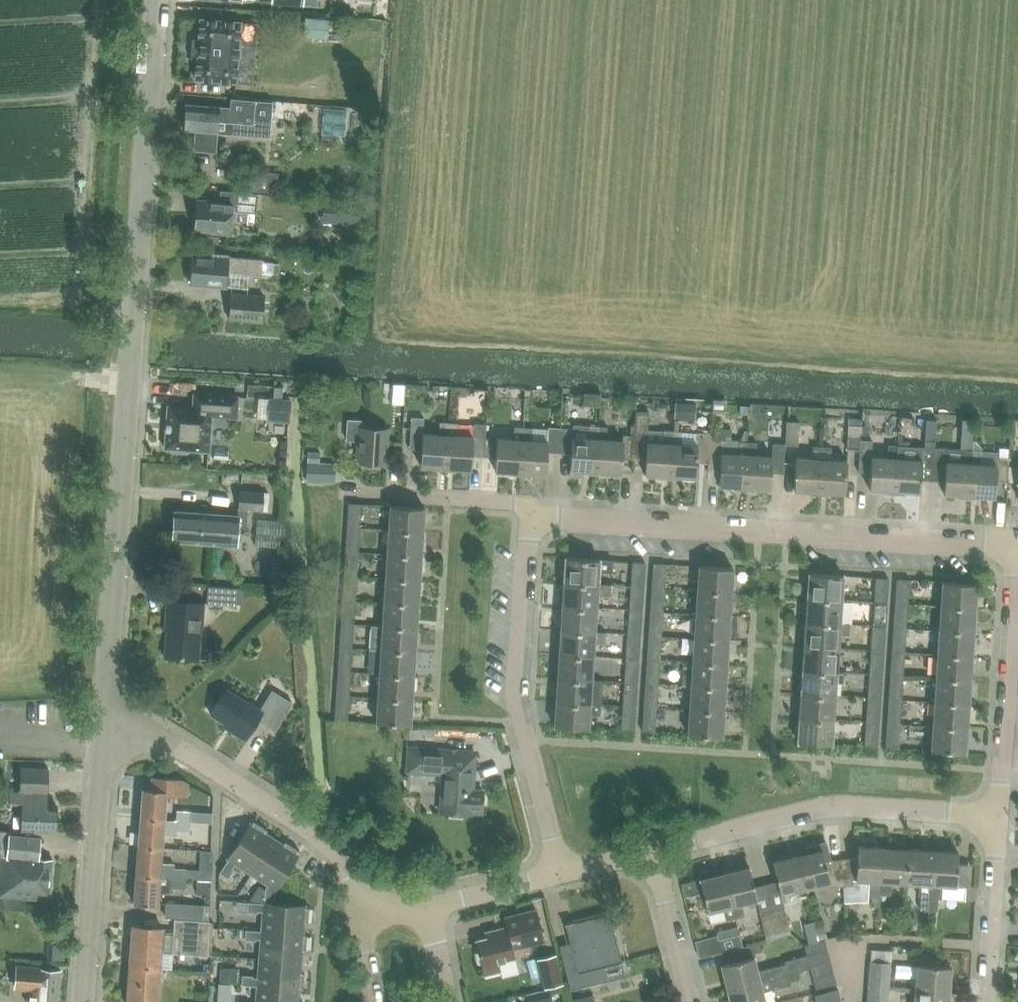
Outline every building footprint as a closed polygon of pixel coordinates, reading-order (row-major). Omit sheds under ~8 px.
[(196,77),(195,79),(197,79),(234,81),(234,82),(236,82),(236,81),(240,23),(240,22),(238,21),(238,22),(202,19),(200,18),(200,21),(199,39),(197,58),(196,77)] [(186,104),(184,128),(196,129),(195,149),(215,151),(217,132),(257,135),(258,124),(270,125),(271,101),(232,98),(231,108),(186,104)] [(246,171),(245,190),(277,192),(278,173),(246,171)] [(193,217),(193,224),(195,226),(195,229),(231,233),(232,211),(256,213),(258,194),(221,191),(220,203),(197,201),(196,214),(193,217)] [(337,201),(335,224),(359,225),(361,203),(337,201)] [(189,269),(188,278),(191,278),(191,283),(243,287),(246,260),(229,259),(230,254),(213,253),(212,257),(193,256),(192,269),(189,269)] [(228,318),(263,321),(264,296),(231,293),(228,318)] [(170,405),(168,405),(168,406),(169,406),(166,445),(165,445),(165,447),(167,447),(170,447),(174,451),(188,452),(192,449),(208,450),(210,450),(210,449),(212,415),(237,417),(239,396),(195,393),(194,407),(170,405)] [(289,422),(291,399),(282,398),(271,397),(269,397),(269,399),(259,398),(257,418),(268,419),(267,420),(289,422)] [(635,436),(634,459),(646,460),(645,474),(661,475),(660,479),(670,479),(672,431),(664,431),(648,430),(649,412),(636,412),(635,436)] [(412,417),(410,449),(422,449),(421,465),(436,466),(436,470),(445,471),(449,423),(440,422),(439,435),(423,434),(424,418),(412,417)] [(349,438),(362,439),(361,461),(387,462),(389,428),(364,426),(365,419),(351,418),(349,438)] [(787,422),(785,445),(798,446),(799,422),(787,422)] [(449,423),(445,471),(456,471),(456,467),(471,468),(472,455),(484,456),(486,438),(486,424),(474,424),(473,437),(457,436),(458,423),(449,423)] [(849,425),(847,449),(860,449),(860,440),(861,435),(861,426),(849,425)] [(561,428),(559,453),(571,453),(570,476),(580,477),(583,474),(595,474),(598,427),(589,426),(588,439),(572,438),(573,429),(561,428)] [(486,438),(484,456),(496,456),(495,470),(510,471),(510,475),(520,476),(523,428),(515,427),(514,440),(486,438)] [(523,428),(520,476),(530,476),(530,472),(546,473),(547,452),(559,453),(561,428),(549,427),(548,442),(531,441),(532,428),(523,428)] [(598,427),(595,474),(605,475),(605,471),(621,472),(622,458),(634,459),(635,436),(623,435),(623,441),(607,440),(607,427),(598,427)] [(672,431),(670,479),(680,480),(680,476),(696,477),(696,462),(709,463),(710,440),(710,433),(698,433),(698,445),(682,444),(682,432),(679,431),(674,431),(672,431)] [(709,463),(708,472),(720,472),(719,484),(735,485),(734,489),(744,490),(747,442),(738,442),(714,440),(710,440),(709,463)] [(860,449),(858,472),(870,473),(869,488),(885,489),(884,493),(894,494),(895,494),(898,446),(889,445),(888,458),(872,457),(873,441),(860,440),(860,449)] [(747,442),(744,490),(754,491),(755,487),(770,487),(771,472),(783,473),(784,457),(785,444),(773,443),(772,456),(756,455),(757,443),(747,442)] [(796,458),(794,489),(809,490),(809,494),(819,495),(822,447),(813,446),(812,459),(796,458)] [(898,446),(895,494),(904,494),(904,490),(920,491),(920,480),(932,480),(934,448),(898,446)] [(822,447),(819,495),(829,495),(829,491),(845,492),(847,461),(831,460),(832,447),(822,447)] [(934,448),(932,480),(945,481),(944,493),(960,494),(959,498),(970,499),(972,451),(934,448)] [(972,451),(970,499),(979,499),(979,495),(995,496),(995,481),(1007,482),(1008,465),(1008,458),(997,458),(997,465),(980,464),(981,451),(972,451)] [(338,462),(321,462),(310,461),(309,479),(337,481),(338,462)] [(1007,482),(1017,482),(1017,466),(1008,465),(1007,482)] [(174,539),(238,544),(239,528),(246,529),(247,509),(267,510),(268,492),(238,490),(237,515),(176,511),(174,539)] [(348,502),(347,527),(360,528),(362,503),(348,502)] [(390,505),(388,529),(424,532),(426,508),(390,505)] [(254,544),(280,547),(283,521),(257,518),(254,544)] [(347,527),(345,551),(359,552),(360,528),(347,527)] [(388,529),(386,554),(423,556),(424,532),(388,529)] [(345,551),(344,575),(357,576),(359,552),(345,551)] [(386,554),(385,578),(421,580),(423,556),(386,554)] [(565,557),(564,581),(598,583),(599,571),(612,572),(612,560),(600,559),(565,557)] [(653,563),(652,579),(665,579),(666,564),(653,563)] [(699,565),(698,590),(731,592),(733,568),(699,565)] [(632,570),(631,585),(644,586),(645,571),(632,570)] [(809,573),(807,597),(842,599),(843,575),(809,573)] [(385,578),(383,602),(419,605),(421,580),(385,578)] [(896,579),(895,594),(908,595),(909,580),(896,579)] [(564,581),(562,605),(597,607),(597,594),(610,595),(611,584),(598,583),(564,581)] [(942,582),(941,606),(975,608),(976,584),(942,582)] [(211,605),(239,607),(241,588),(212,586),(211,605)] [(875,586),(874,601),(887,602),(888,587),(875,586)] [(651,587),(650,602),(663,603),(664,588),(651,587)] [(698,590),(696,614),(730,616),(731,592),(698,590)] [(630,594),(629,610),(642,610),(643,595),(630,594)] [(807,597),(806,621),(840,623),(842,599),(807,597)] [(165,657),(199,660),(204,605),(170,601),(165,657)] [(874,601),(873,625),(885,626),(887,602),(874,601)] [(383,602),(381,626),(418,629),(419,605),(383,602)] [(895,603),(894,618),(907,619),(908,603),(895,603)] [(562,605),(561,629),(595,631),(597,607),(562,605)] [(941,606),(939,630),(973,632),(975,608),(941,606)] [(598,607),(598,619),(615,620),(616,607),(598,607)] [(650,611),(649,626),(662,627),(663,612),(650,611)] [(696,614),(695,638),(728,640),(730,616),(696,614)] [(629,618),(628,634),(641,634),(642,619),(629,618)] [(806,621),(804,645),(839,647),(839,634),(849,635),(849,624),(840,623),(806,621)] [(340,624),(339,648),(352,649),(354,624),(340,624)] [(873,625),(871,649),(884,650),(885,626),(873,625)] [(381,626),(380,651),(416,653),(418,629),(381,626)] [(893,627),(892,642),(905,643),(906,627),(893,627)] [(561,629),(559,653),(594,655),(594,642),(606,643),(606,632),(595,631),(561,629)] [(939,630),(938,654),(972,656),(973,632),(939,630)] [(648,635),(647,651),(660,651),(661,636),(648,635)] [(695,638),(693,662),(727,664),(728,640),(695,638)] [(627,642),(626,657),(639,658),(640,643),(627,642)] [(804,645),(803,669),(837,671),(839,647),(804,645)] [(339,648),(337,672),(351,673),(352,649),(339,648)] [(380,651),(378,675),(414,677),(416,653),(380,651)] [(892,651),(891,666),(903,667),(904,651),(892,651)] [(559,653),(558,677),(592,679),(594,655),(559,653)] [(938,654),(936,678),(970,680),(972,656),(938,654)] [(870,658),(869,673),(882,674),(883,659),(870,658)] [(647,659),(645,683),(658,684),(660,660),(647,659)] [(693,662),(692,686),(725,688),(727,664),(693,662)] [(625,666),(624,681),(638,682),(639,667),(625,666)] [(803,669),(801,693),(836,695),(836,681),(843,682),(844,672),(837,671),(803,669)] [(337,672),(335,696),(349,697),(351,673),(337,672)] [(869,673),(868,697),(881,698),(882,674),(869,673)] [(378,675),(377,699),(413,701),(414,677),(378,675)] [(890,675),(889,690),(902,691),(903,675),(890,675)] [(558,677),(556,701),(602,704),(603,680),(592,680),(592,679),(558,677)] [(936,678),(934,702),(969,704),(970,680),(936,678)] [(645,683),(644,698),(657,699),(658,684),(645,683)] [(692,686),(690,710),(724,712),(725,688),(692,686)] [(263,709),(229,688),(211,714),(224,723),(224,725),(246,739),(260,718),(277,729),(295,702),(276,689),(263,709)] [(624,690),(623,705),(636,706),(637,691),(624,690)] [(801,693),(800,717),(834,719),(836,695),(801,693)] [(334,719),(347,720),(349,697),(335,696),(334,719)] [(377,723),(399,725),(411,726),(413,701),(377,699),(375,723),(377,723)] [(888,699),(887,714),(900,715),(901,699),(888,699)] [(556,701),(555,726),(589,728),(590,715),(601,715),(602,704),(556,701)] [(934,702),(933,726),(967,728),(969,704),(934,702)] [(867,706),(866,721),(879,722),(880,707),(867,706)] [(644,707),(643,723),(656,723),(657,708),(644,707)] [(690,710),(689,734),(698,735),(722,736),(724,712),(690,710)] [(622,714),(621,730),(635,730),(636,715),(622,714)] [(800,717),(798,741),(808,742),(833,744),(834,719),(800,717)] [(887,723),(886,738),(899,739),(900,723),(887,723)] [(933,726),(931,750),(940,751),(966,753),(967,728),(933,726)] [(865,730),(864,746),(877,746),(878,731),(865,730)] [(409,747),(407,772),(443,774),(440,812),(471,814),(471,811),(481,812),(483,791),(472,790),(474,752),(409,747)] [(22,830),(56,831),(57,806),(48,805),(50,769),(21,767),(20,792),(10,792),(10,803),(23,804),(22,830)] [(143,788),(140,817),(166,819),(168,795),(188,796),(189,784),(182,780),(152,778),(151,789),(143,788)] [(193,811),(179,810),(179,820),(192,821),(193,811)] [(140,817),(138,846),(163,848),(166,819),(140,817)] [(192,821),(179,820),(178,829),(192,830),(192,821)] [(228,858),(219,872),(228,877),(234,868),(233,867),(235,863),(252,874),(274,838),(265,833),(267,829),(253,820),(251,824),(250,823),(228,858)] [(51,899),(54,860),(39,859),(40,838),(10,836),(10,833),(0,832),(0,856),(3,856),(0,895),(51,899)] [(286,840),(284,844),(275,838),(253,873),(269,883),(267,888),(266,898),(276,899),(277,888),(300,853),(299,853),(301,849),(286,840)] [(806,853),(797,855),(806,889),(830,883),(831,887),(844,886),(841,859),(830,860),(826,841),(804,847),(806,853)] [(857,857),(841,859),(844,886),(856,885),(856,879),(870,880),(869,896),(872,896),(880,896),(880,894),(883,847),(858,845),(857,857)] [(138,846),(136,875),(173,878),(186,879),(187,868),(173,867),(173,864),(162,863),(163,848),(138,846)] [(883,847),(880,894),(888,894),(891,894),(892,881),(906,882),(908,849),(883,847)] [(908,849),(906,882),(919,883),(919,896),(921,896),(920,909),(929,909),(933,850),(908,849)] [(933,850),(929,909),(937,910),(938,898),(942,898),(943,885),(956,885),(958,852),(933,850)] [(797,855),(773,861),(781,895),(806,889),(797,855)] [(749,867),(724,872),(735,918),(744,916),(742,904),(757,901),(749,867)] [(726,920),(735,918),(724,872),(714,875),(713,872),(710,870),(703,871),(701,874),(702,878),(700,878),(707,912),(723,908),(726,920)] [(136,875),(134,904),(159,906),(160,892),(172,893),(172,888),(173,878),(136,875)] [(173,878),(172,888),(185,889),(186,879),(173,878)] [(879,908),(879,917),(887,917),(888,895),(888,894),(880,894),(880,896),(879,908)] [(781,895),(769,898),(778,937),(791,934),(784,905),(781,895)] [(769,898),(757,901),(759,911),(766,940),(778,937),(769,898)] [(248,901),(247,911),(258,912),(258,911),(263,911),(262,930),(303,934),(304,923),(308,923),(309,906),(305,906),(305,905),(274,903),(264,902),(264,903),(248,901)] [(166,903),(164,917),(207,921),(208,906),(166,903)] [(491,936),(475,940),(484,974),(500,970),(498,962),(515,957),(512,942),(542,935),(536,909),(504,917),(507,926),(490,931),(491,936)] [(573,951),(561,954),(570,989),(605,981),(601,967),(622,962),(610,913),(566,924),(573,951)] [(134,926),(130,966),(161,969),(163,953),(175,954),(208,956),(210,922),(178,919),(176,933),(163,932),(164,929),(134,926)] [(813,921),(804,924),(808,943),(818,940),(815,929),(813,921)] [(246,929),(245,939),(256,940),(256,938),(261,939),(260,958),(301,961),(302,951),(306,951),(307,934),(303,934),(262,930),(262,931),(246,929)] [(726,938),(715,941),(718,952),(729,950),(742,947),(739,935),(726,938)] [(825,939),(804,945),(807,955),(827,950),(825,939)] [(742,947),(729,950),(732,961),(755,956),(754,952),(762,950),(760,943),(743,947),(742,947)] [(827,951),(807,956),(810,966),(830,961),(827,951)] [(556,955),(538,959),(545,988),(563,984),(556,955)] [(807,955),(785,961),(785,964),(787,964),(789,973),(810,968),(810,967),(810,966),(807,956),(807,955)] [(732,961),(721,964),(727,989),(789,973),(787,964),(785,964),(759,971),(755,956),(732,961)] [(242,974),(241,984),(258,985),(299,989),(299,988),(303,989),(304,972),(300,971),(301,961),(260,958),(258,977),(253,977),(253,975),(242,974)] [(870,961),(868,986),(889,987),(891,962),(870,961)] [(830,962),(810,967),(810,968),(813,977),(833,972),(830,962)] [(917,964),(916,989),(949,991),(950,966),(917,964)] [(61,968),(17,965),(16,986),(29,987),(28,1001),(58,1001),(61,968)] [(161,969),(130,966),(127,1001),(158,1001),(161,969)] [(727,989),(730,1001),(766,1001),(764,991),(791,984),(789,973),(727,989)] [(833,973),(813,978),(816,989),(836,983),(833,973)] [(302,999),(298,999),(299,989),(258,985),(256,1001),(302,1001),(302,999)] [(867,1001),(888,1001),(889,987),(868,986),(867,1001)] [(526,994),(528,1001),(552,1001),(549,988),(526,994)] [(816,1001),(841,1001),(837,988),(814,994),(816,1001)] [(915,1001),(948,1001),(949,991),(916,989),(915,1001)]
